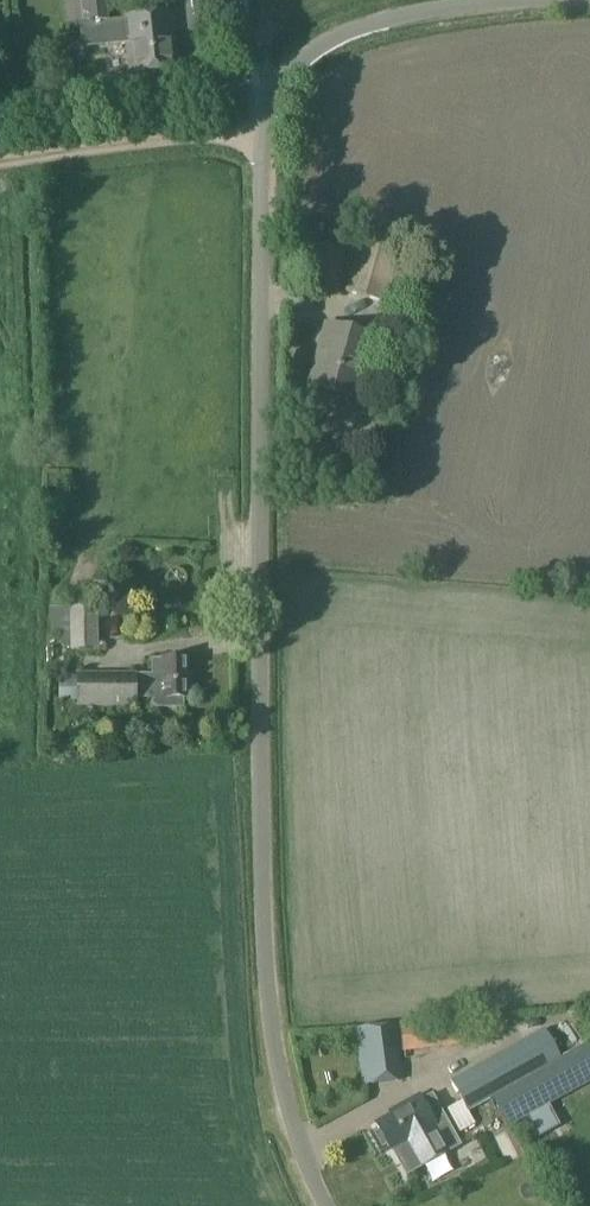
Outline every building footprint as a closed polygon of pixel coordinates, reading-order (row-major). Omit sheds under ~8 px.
[(64,24),(107,21),(105,0),(62,0),(64,24)] [(197,12),(231,8),(231,0),(196,0),(197,12)] [(98,22),(100,39),(126,36),(131,75),(179,70),(172,13),(124,18),(124,20),(98,22)] [(398,264),(429,273),(433,250),(363,230),(346,291),(386,303),(398,264)] [(422,277),(399,270),(389,304),(412,310),(422,277)] [(310,383),(358,396),(375,338),(326,324),(310,383)] [(66,477),(50,477),(50,489),(65,489),(66,477)] [(70,610),(52,610),(52,635),(60,635),(60,645),(70,645),(70,650),(99,651),(98,607),(70,607),(70,610)] [(136,699),(164,699),(164,698),(189,698),(189,684),(187,685),(187,659),(151,659),(152,674),(136,674),(136,673),(76,673),(76,708),(136,707),(136,699)] [(470,1041),(468,1019),(400,1026),(403,1048),(470,1041)] [(362,1083),(404,1078),(398,1026),(355,1030),(362,1083)] [(467,1112),(493,1098),(561,1057),(545,1028),(450,1080),(467,1112)] [(589,1081),(589,1043),(589,1041),(561,1057),(493,1098),(509,1126),(589,1081)] [(449,1150),(419,1098),(400,1109),(401,1111),(377,1125),(391,1149),(393,1147),(408,1174),(449,1150)] [(460,1119),(444,1125),(454,1149),(469,1142),(460,1119)]
